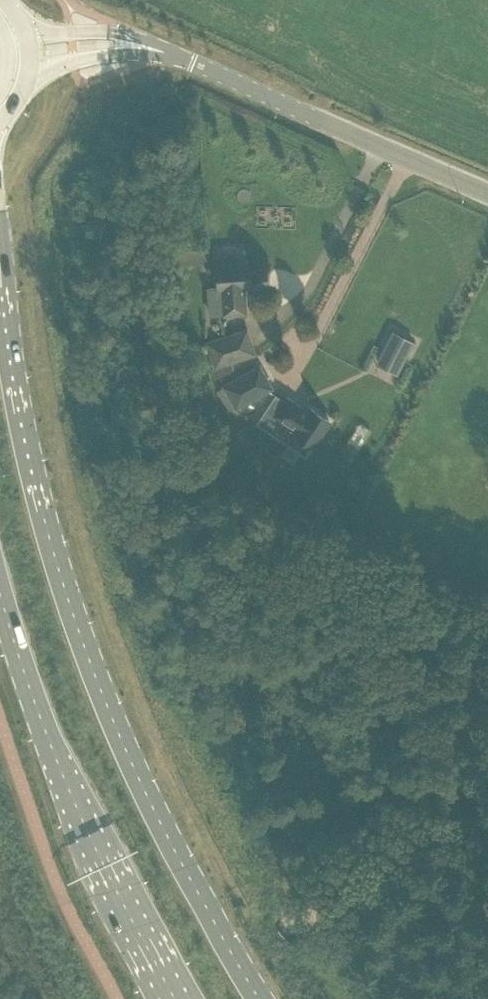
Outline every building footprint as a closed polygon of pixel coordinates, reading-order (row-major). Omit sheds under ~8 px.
[(217,285),(208,286),(209,314),(222,313),(232,312),(244,312),(243,286),(247,286),(246,263),(216,265),(217,285)] [(213,366),(253,353),(246,330),(205,343),(213,366)] [(392,330),(381,353),(402,364),(413,341),(392,330)] [(211,368),(213,376),(235,370),(233,362),(211,368)] [(259,366),(221,387),(235,409),(271,389),(259,366)] [(275,414),(273,417),(285,425),(277,437),(304,455),(313,442),(314,443),(318,437),(329,421),(328,420),(309,408),(307,411),(286,397),(284,400),(275,414)] [(347,443),(358,448),(370,426),(358,421),(347,443)] [(346,442),(339,452),(351,460),(357,450),(346,442)]
